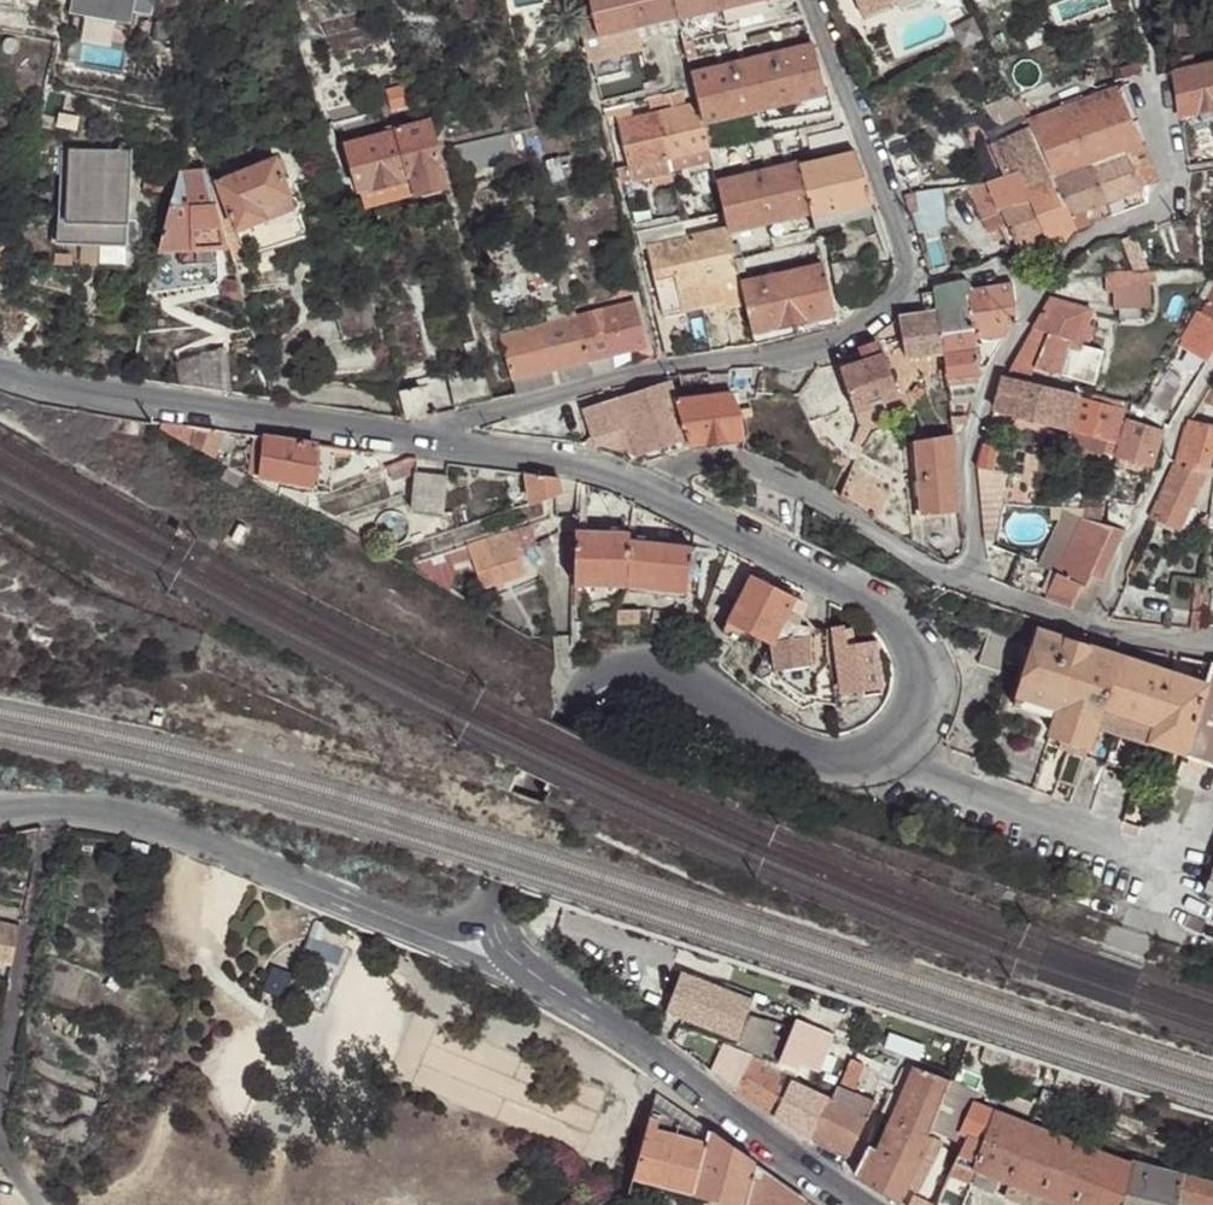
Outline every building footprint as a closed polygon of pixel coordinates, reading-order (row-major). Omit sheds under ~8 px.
[(131,0),(73,0),(71,14),(128,22),(131,0)] [(133,11),(151,10),(150,0),(133,0),(133,11)] [(678,18),(674,0),(588,0),(593,21),(576,24),(587,69),(642,57),(637,28),(678,18)] [(678,18),(693,15),(707,12),(722,8),(725,22),(761,14),(760,8),(766,7),(765,0),(674,0),(678,18)] [(860,18),(892,6),(890,0),(852,0),(860,18)] [(707,12),(693,15),(696,27),(709,24),(707,12)] [(697,104),(701,120),(826,92),(814,46),(691,74),(697,104)] [(1212,109),(1212,67),(1195,71),(1204,111),(1212,109)] [(1195,71),(1174,76),(1181,118),(1204,111),(1195,71)] [(1057,186),(1094,172),(1126,159),(1143,151),(1118,92),(1031,127),(1057,186)] [(1057,186),(1031,127),(1011,93),(973,115),(990,146),(1002,176),(1020,175),(1034,173),(1044,192),(1059,189),(1057,186)] [(628,168),(708,151),(701,120),(697,104),(617,122),(628,168)] [(414,191),(445,182),(428,118),(346,142),(359,189),(410,175),(414,191)] [(852,149),(844,129),(805,137),(809,155),(852,149)] [(894,171),(909,182),(920,178),(907,141),(886,146),(894,171)] [(631,185),(711,168),(708,151),(628,168),(631,185)] [(1140,190),(1158,183),(1143,151),(1126,159),(1140,190)] [(873,204),(854,153),(798,166),(809,212),(811,218),(873,204)] [(56,180),(62,180),(74,180),(75,157),(56,157),(56,180)] [(75,157),(74,180),(117,181),(117,157),(75,157)] [(274,159),(237,174),(217,182),(236,229),(264,217),(259,206),(290,195),(274,159)] [(1107,203),(1140,190),(1126,159),(1094,172),(1107,203)] [(207,172),(210,184),(217,182),(237,174),(232,163),(207,172)] [(716,184),(726,230),(809,212),(798,166),(716,184)] [(143,189),(173,194),(178,177),(147,172),(143,189)] [(172,198),(212,192),(210,184),(207,172),(178,177),(173,194),(172,198)] [(1072,219),(1107,203),(1094,172),(1057,186),(1059,189),(1072,219)] [(1034,173),(1020,175),(1028,195),(1044,192),(1034,173)] [(410,175),(359,189),(363,206),(414,191),(410,175)] [(1002,176),(987,177),(999,206),(1029,198),(1028,195),(1020,175),(1002,176)] [(999,206),(987,177),(983,180),(968,183),(985,228),(1005,221),(999,206)] [(74,180),(62,180),(61,229),(116,229),(117,181),(74,180)] [(226,248),(231,262),(247,257),(236,229),(217,182),(210,184),(212,192),(226,248)] [(904,197),(910,212),(943,207),(938,189),(911,195),(904,197)] [(1044,192),(1028,195),(1029,198),(1044,238),(1075,229),(1072,219),(1059,189),(1044,192)] [(1146,203),(1140,190),(1107,203),(1112,215),(1146,203)] [(159,252),(226,248),(212,192),(172,198),(159,252)] [(307,238),(290,195),(259,206),(264,217),(236,229),(247,257),(307,238)] [(1044,238),(1029,198),(999,206),(1005,221),(1016,246),(1044,238)] [(1075,229),(1112,215),(1107,203),(1072,219),(1075,229)] [(878,216),(873,204),(811,218),(814,231),(878,216)] [(910,212),(917,234),(948,227),(943,207),(910,212)] [(118,249),(116,229),(61,229),(48,228),(49,249),(118,249)] [(719,281),(737,277),(726,230),(647,247),(661,303),(697,296),(699,308),(722,303),(723,303),(719,281)] [(151,290),(235,281),(231,262),(226,248),(159,252),(151,290)] [(843,310),(866,305),(856,263),(832,263),(843,310)] [(744,305),(750,332),(834,312),(823,265),(739,284),(744,305)] [(1187,272),(1099,281),(1101,299),(1107,298),(1109,316),(1145,312),(1143,290),(1188,286),(1187,272)] [(737,277),(719,281),(723,303),(722,303),(723,309),(744,305),(739,284),(737,277)] [(972,306),(970,290),(966,291),(964,279),(945,284),(947,309),(972,306)] [(1088,297),(1088,279),(1071,280),(1061,299),(1088,297)] [(630,297),(627,281),(608,287),(611,301),(630,297)] [(1013,282),(970,290),(972,306),(1001,302),(1002,312),(1014,311),(1013,282)] [(937,293),(940,310),(947,309),(945,284),(937,286),(937,293)] [(1199,315),(1212,322),(1212,289),(1199,315)] [(940,310),(937,293),(924,295),(926,315),(940,310)] [(373,333),(364,297),(331,306),(339,342),(373,333)] [(1049,299),(1035,329),(1050,333),(1072,340),(1070,350),(1081,354),(1094,310),(1049,299)] [(500,334),(512,380),(536,375),(613,356),(644,347),(632,302),(568,317),(500,334)] [(976,337),(1004,334),(1002,312),(1001,302),(972,306),(975,328),(976,337)] [(10,309),(0,305),(0,332),(10,309)] [(943,334),(975,328),(972,306),(947,309),(940,310),(943,334)] [(14,355),(40,323),(10,309),(0,332),(0,349),(14,355)] [(498,326),(500,334),(568,317),(566,310),(498,326)] [(900,318),(887,327),(887,330),(893,344),(909,392),(920,378),(948,376),(945,354),(943,334),(940,310),(926,315),(919,317),(900,318)] [(1015,315),(1014,311),(1002,312),(1004,334),(1015,315)] [(1199,315),(1188,334),(1212,349),(1212,322),(1199,315)] [(951,378),(979,373),(976,337),(975,328),(943,334),(945,354),(948,376),(948,378),(951,378)] [(1009,372),(1030,377),(1048,337),(1035,329),(1009,372)] [(879,333),(863,345),(868,362),(886,356),(879,333)] [(1060,377),(1070,350),(1072,340),(1050,333),(1037,370),(1060,377)] [(469,366),(481,363),(475,340),(463,343),(469,366)] [(194,389),(239,396),(227,341),(181,367),(194,389)] [(863,345),(838,364),(841,369),(868,362),(863,345)] [(540,389),(616,369),(613,356),(536,375),(540,389)] [(901,401),(886,356),(868,362),(841,369),(850,400),(856,414),(901,401)] [(454,410),(492,401),(481,363),(469,366),(445,373),(454,410)] [(710,370),(680,374),(685,391),(731,389),(729,373),(711,373),(710,370)] [(1027,384),(1030,377),(1009,372),(1006,378),(1027,384)] [(978,384),(979,373),(951,378),(951,394),(975,393),(978,384)] [(516,395),(540,389),(536,375),(512,380),(516,395)] [(935,396),(951,394),(951,378),(948,378),(948,376),(934,378),(935,396)] [(1068,429),(1076,401),(1077,398),(1027,384),(1006,378),(1002,378),(995,409),(1068,429)] [(1161,379),(1152,394),(1169,402),(1177,388),(1161,379)] [(636,455),(689,439),(677,401),(672,389),(671,381),(618,398),(636,455)] [(404,421),(424,416),(417,387),(398,392),(404,421)] [(690,444),(742,437),(745,437),(743,418),(740,408),(735,394),(677,401),(689,439),(690,444)] [(1141,415),(1157,423),(1169,402),(1152,394),(1141,415)] [(595,444),(636,455),(618,398),(587,407),(584,409),(595,444)] [(1113,442),(1120,413),(1076,401),(1068,429),(1105,441),(1113,442)] [(148,422),(100,414),(97,433),(146,440),(148,422)] [(1125,420),(1114,455),(1150,466),(1161,431),(1125,420)] [(1212,470),(1212,426),(1189,421),(1175,463),(1169,470),(1149,515),(1176,527),(1204,469),(1212,470)] [(159,430),(212,458),(221,441),(225,431),(159,423),(159,430)] [(230,432),(225,431),(221,441),(226,442),(230,432)] [(244,434),(237,434),(236,444),(243,445),(244,434)] [(961,511),(955,434),(925,439),(916,440),(922,514),(961,511)] [(253,436),(247,478),(260,479),(264,448),(266,438),(253,436)] [(314,444),(266,438),(264,448),(260,479),(309,486),(314,444)] [(1102,453),(1109,455),(1113,442),(1105,441),(1102,453)] [(980,456),(976,469),(992,471),(995,459),(980,456)] [(396,463),(384,468),(388,479),(400,474),(396,463)] [(235,492),(243,476),(226,466),(217,482),(235,492)] [(838,495),(876,518),(893,487),(854,466),(838,495)] [(976,469),(979,504),(986,505),(992,471),(976,469)] [(520,473),(511,471),(510,481),(519,483),(520,473)] [(1009,474),(992,471),(986,505),(1002,509),(1009,474)] [(444,482),(445,476),(415,472),(409,509),(440,514),(445,490),(444,482)] [(556,479),(526,474),(530,505),(559,494),(556,479)] [(463,477),(444,482),(445,490),(465,485),(463,477)] [(1100,578),(1123,528),(1097,520),(1099,502),(1082,500),(1065,504),(1060,519),(1074,525),(1056,568),(1041,561),(1022,553),(1007,585),(1073,608),(1081,587),(1084,587),(1090,574),(1100,578)] [(1110,514),(1127,516),(1131,507),(1111,505),(1110,514)] [(1060,519),(1041,561),(1056,568),(1074,525),(1060,519)] [(911,521),(913,541),(924,540),(924,531),(920,531),(919,521),(911,521)] [(509,531),(465,545),(471,561),(482,591),(525,578),(509,531)] [(628,533),(576,532),(574,585),(582,585),(626,586),(628,540),(628,533)] [(964,546),(964,538),(952,539),(947,549),(928,539),(923,547),(943,559),(945,560),(954,559),(961,554),(964,546)] [(690,549),(628,540),(626,586),(686,591),(690,549)] [(403,566),(427,581),(430,573),(471,561),(465,545),(403,566)] [(1087,606),(1100,578),(1090,574),(1084,587),(1081,587),(1073,608),(1080,609),(1083,609),(1087,606)] [(798,627),(801,607),(743,575),(741,579),(746,582),(720,635),(734,641),(741,629),(763,640),(769,676),(800,693),(812,693),(809,661),(828,659),(827,648),(828,625),(798,627)] [(582,585),(574,585),(573,605),(581,605),(582,585)] [(630,607),(626,607),(617,607),(616,612),(616,621),(630,621),(630,613),(630,607)] [(665,611),(653,609),(651,621),(664,622),(665,611)] [(832,628),(833,640),(837,638),(855,636),(853,625),(832,628)] [(1012,705),(1052,719),(1046,737),(1061,742),(1059,748),(1070,752),(1060,781),(1076,786),(1088,749),(1092,751),(1100,728),(1181,755),(1206,682),(1039,626),(1012,705)] [(837,638),(833,640),(839,694),(863,691),(881,688),(872,634),(855,636),(837,638)] [(724,658),(727,652),(714,646),(710,651),(724,658)] [(1212,663),(1206,682),(1181,755),(1212,767),(1212,663)] [(865,711),(863,691),(839,694),(842,715),(865,711)] [(1205,893),(1212,896),(1212,871),(1205,893)] [(21,930),(0,925),(0,961),(15,964),(21,930)] [(669,1013),(692,1022),(704,993),(751,1012),(755,1003),(685,975),(669,1013)] [(704,993),(692,1022),(739,1042),(751,1012),(704,993)] [(831,1074),(845,1031),(807,1018),(792,1061),(831,1074)] [(747,1066),(750,1058),(724,1049),(713,1073),(736,1090),(745,1071),(747,1066)] [(863,1067),(849,1062),(841,1084),(854,1089),(863,1067)] [(895,1119),(916,1068),(904,1064),(882,1114),(895,1119)] [(747,1066),(745,1071),(760,1082),(767,1073),(747,1066)] [(927,1135),(929,1130),(948,1081),(916,1068),(895,1119),(927,1135)] [(736,1090),(772,1115),(789,1082),(767,1073),(760,1082),(745,1071),(736,1090)] [(819,1094),(822,1085),(809,1080),(805,1089),(819,1094)] [(929,1130),(954,1140),(959,1131),(974,1104),(972,1103),(978,1092),(948,1081),(929,1130)] [(772,1115),(810,1142),(814,1136),(832,1099),(819,1094),(805,1089),(789,1082),(772,1115)] [(832,1099),(868,1117),(875,1102),(838,1088),(837,1091),(832,1099)] [(710,1131),(658,1094),(654,1107),(635,1179),(693,1194),(707,1144),(710,1131)] [(814,1136),(850,1153),(868,1117),(832,1099),(814,1136)] [(961,1144),(947,1175),(966,1183),(972,1167),(993,1112),(974,1104),(959,1131),(966,1134),(961,1144)] [(993,1112),(972,1167),(975,1169),(1011,1184),(1065,1204),(1066,1204),(1121,1204),(1131,1165),(993,1112)] [(853,1173),(900,1202),(931,1137),(927,1135),(895,1119),(882,1114),(868,1147),(853,1173)] [(710,1131),(707,1144),(693,1194),(704,1197),(710,1199),(728,1203),(735,1204),(746,1204),(758,1165),(710,1131)] [(954,1140),(961,1144),(966,1134),(959,1131),(954,1140)] [(1134,1156),(1133,1163),(1152,1168),(1153,1161),(1134,1156)] [(1131,1165),(1121,1204),(1177,1204),(1178,1202),(1184,1177),(1152,1168),(1133,1163),(1131,1163),(1131,1165)] [(758,1165),(746,1204),(804,1204),(806,1199),(758,1165)] [(1184,1177),(1178,1202),(1190,1204),(1212,1204),(1212,1184),(1184,1177)] [(1011,1184),(1006,1198),(1025,1204),(1065,1204),(1011,1184)] [(693,1194),(690,1204),(702,1204),(704,1197),(693,1194)]
